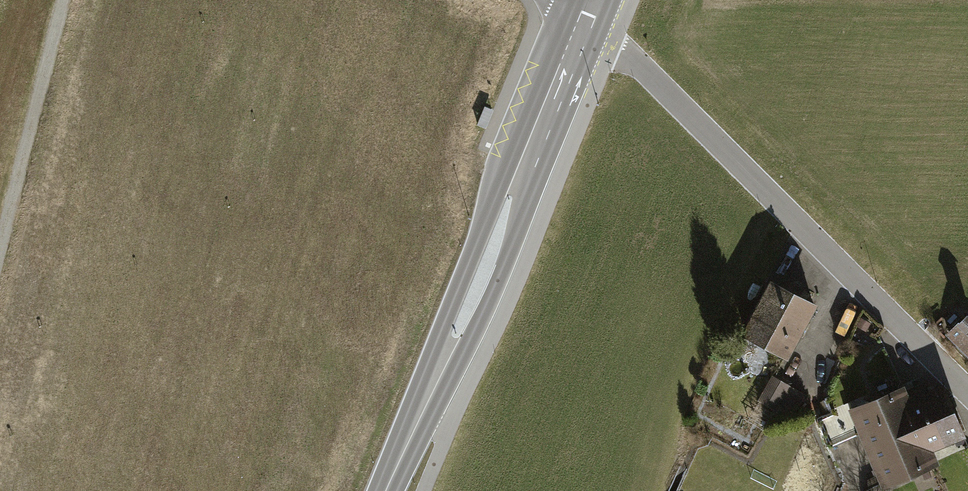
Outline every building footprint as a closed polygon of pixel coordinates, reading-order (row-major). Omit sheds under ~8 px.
[(787,358),(816,301),(768,277),(739,334),(787,358)] [(967,354),(967,314),(964,310),(944,330),(967,354)] [(869,322),(860,316),(856,324),(865,329),(869,322)] [(805,394),(771,374),(757,398),(791,418),(805,394)] [(902,383),(846,407),(880,489),(937,465),(931,452),(966,437),(942,381),(907,396),(902,383)]
